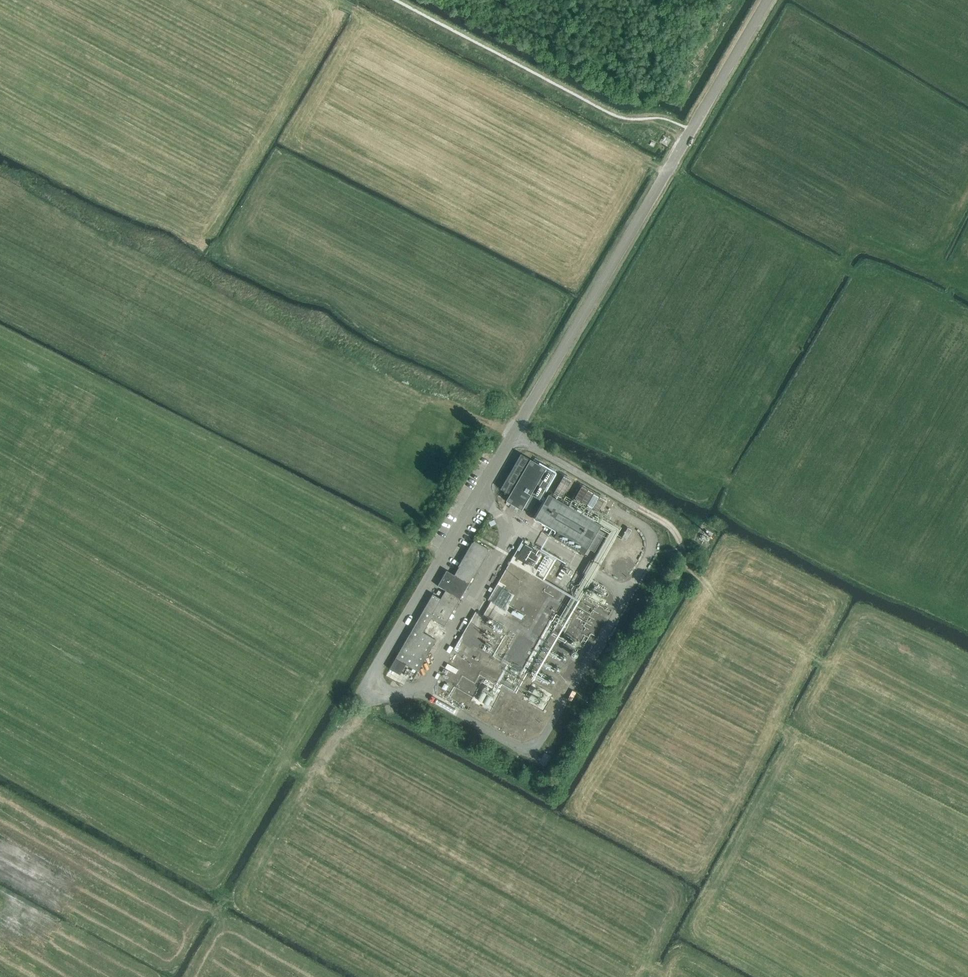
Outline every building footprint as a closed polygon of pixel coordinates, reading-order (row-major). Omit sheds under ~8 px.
[(506,501),(521,511),(546,469),(521,455),(500,490),(510,495),(506,501)] [(582,492),(577,501),(586,506),(588,507),(593,497),(582,492)] [(598,530),(601,525),(548,494),(534,519),(557,532),(554,538),(583,555),(587,549),(594,553),(605,534),(598,530)] [(489,550),(474,541),(454,576),(446,571),(437,587),(445,591),(440,599),(433,595),(396,660),(419,673),(437,641),(424,634),(432,620),(445,627),(489,550)] [(525,544),(525,545),(521,552),(517,559),(527,565),(536,550),(525,544)] [(523,621),(526,614),(515,610),(512,616),(523,621)] [(435,628),(431,625),(427,633),(431,635),(435,628)]
